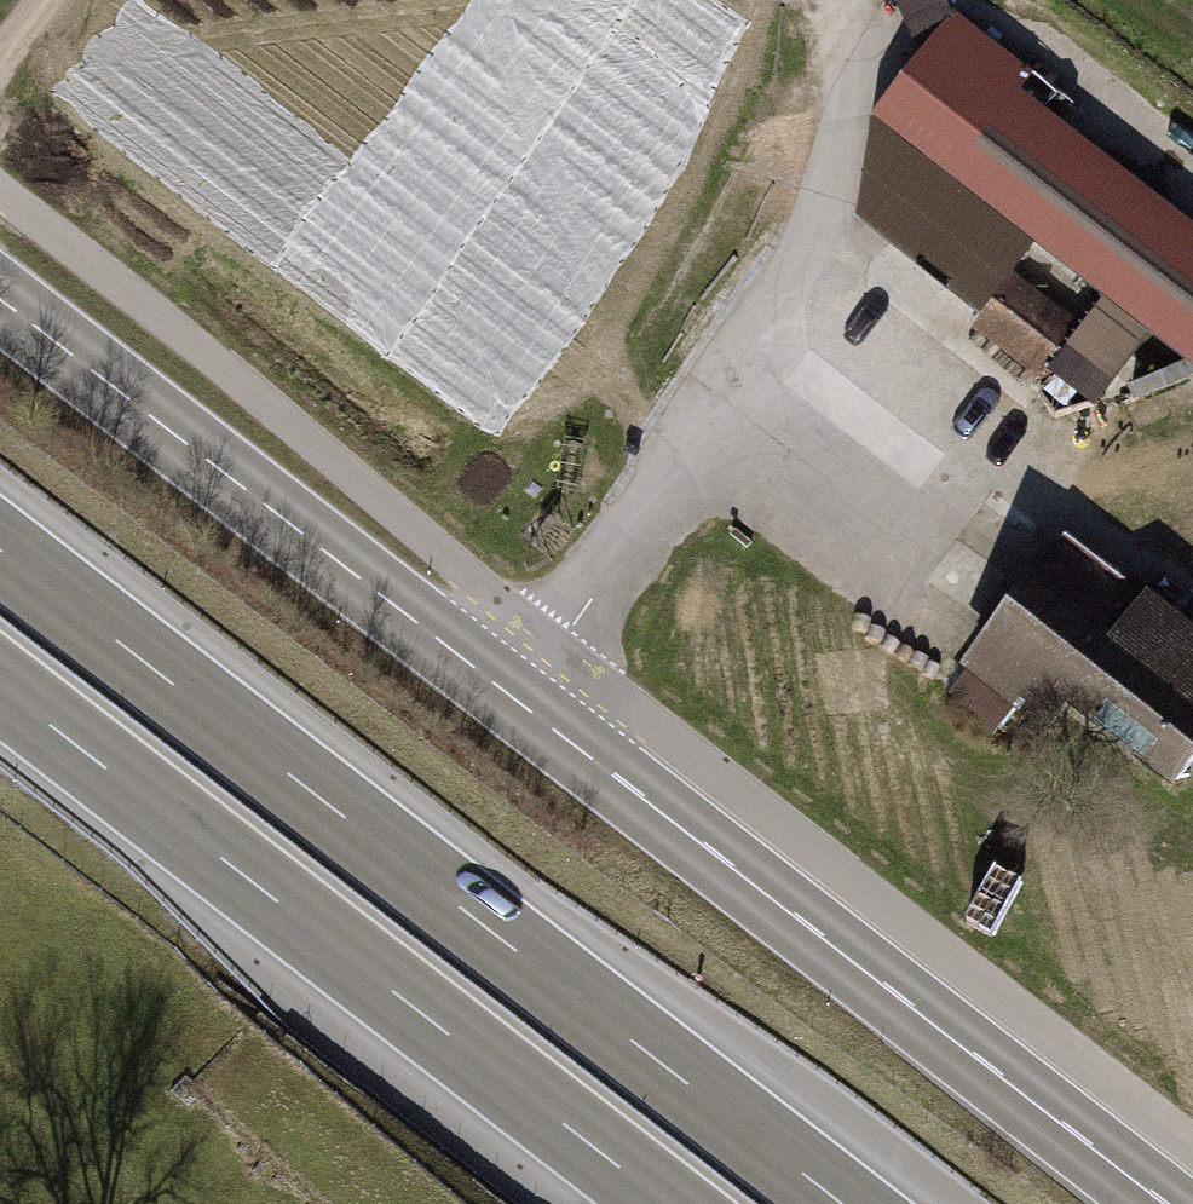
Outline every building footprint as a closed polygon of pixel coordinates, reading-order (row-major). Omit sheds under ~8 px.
[(924,66),(954,28),(942,0),(894,0),(924,66)] [(885,114),(1042,239),(1108,292),(1151,327),(1192,360),(1192,253),(997,96),(1013,75),(954,28),(924,66),(885,114)] [(1042,239),(885,114),(868,222),(980,314),(1015,272),(1042,239)] [(1084,327),(1015,272),(980,314),(970,327),(1043,384),(1051,373),(1084,327)] [(1151,327),(1108,292),(1084,327),(1051,373),(1094,404),(1151,327)] [(974,663),(1052,723),(1070,699),(1174,780),(1192,756),(1192,644),(1066,546),(974,663)]
